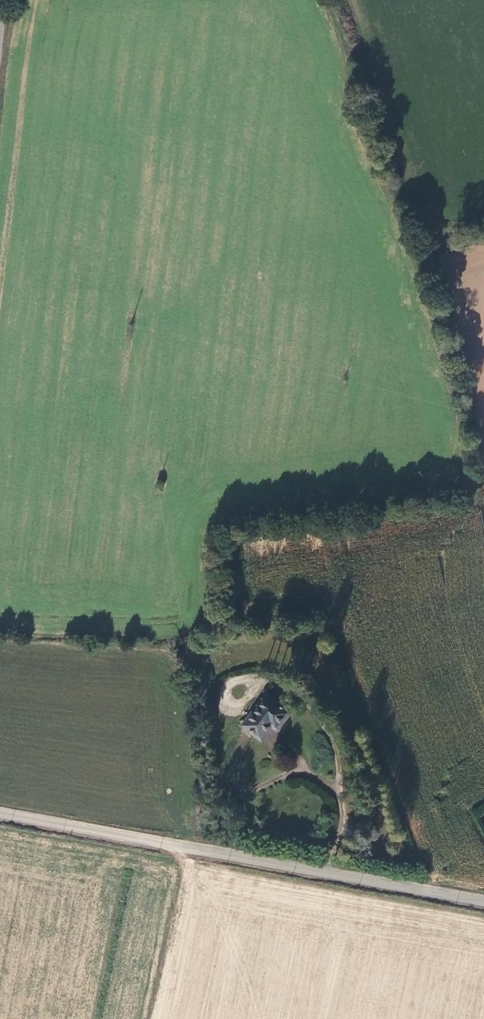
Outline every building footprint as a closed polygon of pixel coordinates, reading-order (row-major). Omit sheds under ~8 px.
[(291,713),(266,696),(243,729),(246,731),(262,743),(272,728),(277,732),(291,713)]
